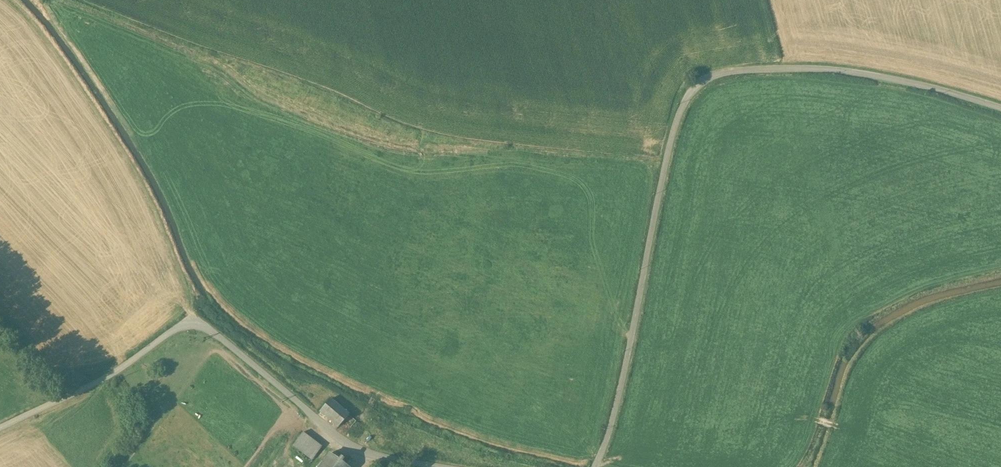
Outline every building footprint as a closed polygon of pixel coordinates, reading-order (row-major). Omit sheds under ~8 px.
[(348,415),(330,399),(319,412),(338,427),(348,415)] [(349,430),(356,420),(349,415),(342,425),(349,430)] [(321,448),(302,433),(292,447),(311,462),(321,448)] [(330,454),(320,466),(348,466),(330,454)]
